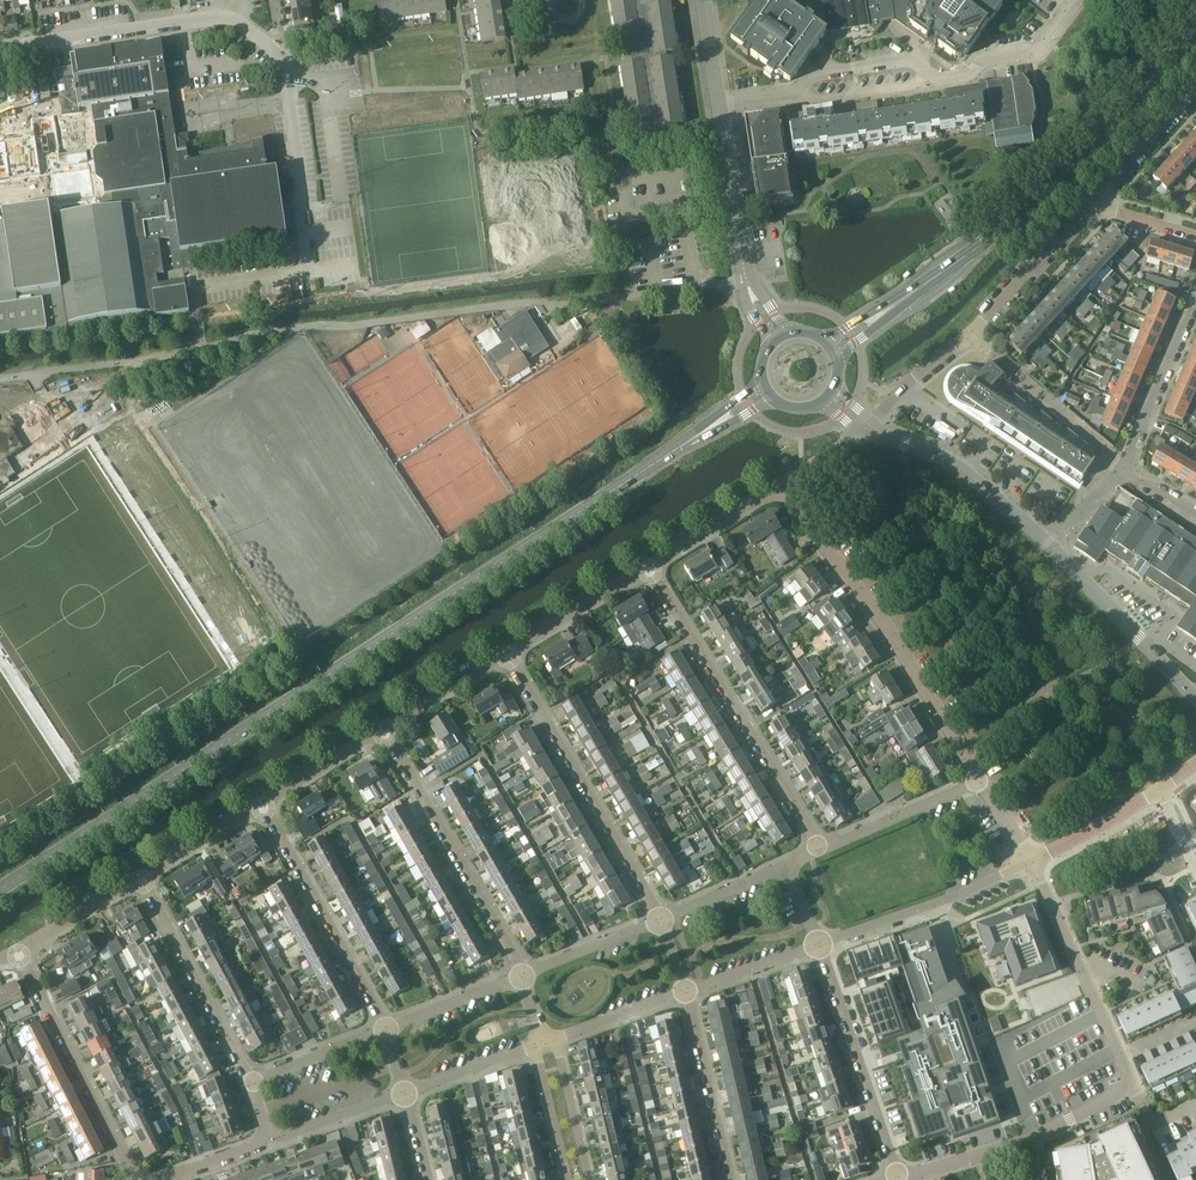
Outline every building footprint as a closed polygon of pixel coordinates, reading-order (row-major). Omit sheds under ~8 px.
[(14,1),(15,1),(15,0),(0,0),(0,1),(0,3),(0,8),(1,12),(6,11),(5,2),(14,1)] [(15,1),(14,1),(15,10),(16,10),(21,9),(19,0),(22,0),(15,0),(15,1)] [(312,4),(311,0),(291,0),(292,11),(313,8),(313,9),(319,8),(321,8),(321,3),(312,4)] [(381,21),(398,19),(395,0),(378,0),(381,21)] [(398,19),(414,16),(412,0),(395,0),(398,19)] [(429,0),(412,0),(414,16),(431,14),(429,0)] [(431,14),(447,11),(446,0),(429,0),(431,14)] [(500,0),(476,0),(477,9),(501,5),(500,0)] [(616,28),(622,27),(626,60),(633,59),(633,63),(621,65),(632,138),(649,136),(651,145),(681,141),(678,125),(684,124),(674,56),(667,57),(667,53),(678,51),(671,1),(666,2),(665,0),(612,0),(616,28)] [(796,9),(787,2),(789,0),(760,0),(732,39),(745,49),(743,52),(748,56),(751,52),(770,66),(767,70),(774,75),(777,71),(791,81),(827,31),(869,24),(870,26),(878,31),(883,23),(883,22),(896,20),(926,41),(924,43),(933,50),(938,43),(956,56),(958,53),(964,52),(967,54),(1003,4),(1000,2),(1000,0),(803,0),(796,9)] [(479,25),(503,21),(501,5),(477,9),(479,25)] [(319,8),(313,9),(313,8),(292,11),(295,26),(297,26),(298,30),(314,28),(313,23),(315,23),(315,24),(321,23),(319,8)] [(506,38),(503,21),(479,25),(482,42),(506,38)] [(54,69),(53,69),(55,79),(57,79),(60,98),(62,113),(81,111),(80,108),(87,107),(92,106),(111,103),(112,114),(119,113),(124,112),(122,101),(169,95),(169,94),(169,91),(166,73),(162,42),(147,44),(76,55),(76,56),(72,57),(75,77),(68,78),(68,77),(66,67),(58,68),(54,69)] [(586,90),(582,65),(565,68),(569,92),(586,90)] [(565,68),(549,70),(552,95),(569,92),(565,68)] [(516,69),(513,70),(499,72),(502,97),(518,94),(519,94),(516,75),(516,69)] [(37,71),(37,72),(41,100),(51,98),(47,70),(37,71)] [(552,95),(549,70),(532,73),(536,97),(552,95)] [(486,99),(502,97),(499,72),(482,75),(486,99)] [(532,73),(516,75),(519,94),(518,94),(519,100),(536,97),(532,73)] [(987,85),(980,86),(986,124),(988,135),(994,134),(995,134),(998,150),(1034,145),(1031,129),(1035,118),(1038,112),(1035,90),(1023,76),(1021,76),(1020,76),(1018,76),(1018,78),(1012,79),(1012,78),(987,82),(987,85)] [(809,123),(790,126),(790,127),(791,133),(794,152),(794,153),(986,124),(980,86),(970,88),(970,87),(966,87),(945,90),(945,91),(947,103),(941,104),(830,120),(830,115),(830,114),(815,116),(808,117),(808,118),(809,123)] [(0,130),(0,188),(30,184),(33,206),(50,203),(52,216),(65,213),(76,212),(101,208),(114,206),(154,201),(216,192),(225,208),(293,198),(326,209),(391,199),(393,177),(381,90),(151,122),(149,108),(124,112),(119,113),(112,114),(107,115),(45,124),(44,120),(40,120),(40,116),(13,120),(15,128),(0,130)] [(780,112),(745,117),(758,204),(794,199),(787,153),(794,152),(791,133),(784,134),(780,112)] [(1181,147),(1194,160),(1195,157),(1195,144),(1190,138),(1181,147)] [(1181,147),(1172,157),(1185,169),(1194,160),(1181,147)] [(1172,157),(1163,167),(1175,179),(1185,169),(1172,157)] [(1163,167),(1153,177),(1167,189),(1175,179),(1163,167)] [(1190,182),(1184,188),(1189,192),(1194,186),(1190,182)] [(1183,198),(1189,192),(1184,188),(1178,194),(1183,198)] [(0,307),(0,337),(26,333),(28,333),(30,332),(45,330),(46,332),(73,328),(80,327),(140,318),(148,317),(190,311),(188,298),(186,286),(185,281),(185,279),(158,283),(157,274),(164,273),(159,240),(154,201),(114,206),(101,208),(76,212),(65,213),(52,216),(50,203),(33,206),(17,208),(3,211),(4,222),(17,304),(0,307)] [(17,304),(4,222),(0,222),(0,307),(17,304)] [(1128,242),(1113,228),(1103,240),(1117,254),(1128,242)] [(1103,240),(1092,252),(1106,265),(1117,254),(1103,240)] [(1146,257),(1161,262),(1166,244),(1151,240),(1146,257)] [(1180,249),(1166,244),(1161,262),(1174,266),(1180,249)] [(1194,253),(1180,249),(1174,266),(1189,270),(1194,253)] [(1140,257),(1132,251),(1125,258),(1133,265),(1140,257)] [(1106,265),(1092,252),(1081,263),(1096,276),(1106,265)] [(1125,273),(1133,265),(1125,258),(1119,266),(1125,273)] [(1081,263),(1071,274),(1086,287),(1096,276),(1081,263)] [(1074,299),(1086,287),(1071,274),(1060,286),(1074,299)] [(1146,280),(1154,282),(1156,276),(1148,274),(1146,280)] [(1170,281),(1156,276),(1154,282),(1168,287),(1170,281)] [(1109,277),(1103,283),(1110,289),(1116,283),(1109,277)] [(1178,289),(1179,284),(1170,281),(1168,287),(1178,289)] [(1104,296),(1110,289),(1103,283),(1097,289),(1104,296)] [(1064,311),(1074,299),(1060,286),(1049,297),(1064,311)] [(1161,289),(1159,293),(1170,297),(1172,292),(1161,289)] [(1141,290),(1137,298),(1144,301),(1148,293),(1141,290)] [(1157,292),(1152,306),(1169,313),(1175,300),(1170,297),(1159,293),(1157,292)] [(1049,297),(1039,308),(1053,322),(1064,311),(1049,297)] [(1141,310),(1144,301),(1137,298),(1134,307),(1141,310)] [(1088,299),(1082,306),(1089,312),(1094,306),(1088,299)] [(1083,318),(1089,312),(1082,306),(1076,312),(1083,318)] [(1152,306),(1146,319),(1163,326),(1169,313),(1152,306)] [(1053,322),(1039,308),(1029,320),(1043,333),(1053,322)] [(494,331),(466,350),(491,389),(508,378),(529,365),(526,360),(548,346),(526,311),(494,331)] [(1116,311),(1111,318),(1116,322),(1117,321),(1121,314),(1116,311)] [(1111,318),(1106,326),(1111,330),(1114,326),(1116,322),(1111,318)] [(1142,328),(1140,332),(1158,339),(1163,326),(1146,319),(1142,328)] [(1029,320),(1018,331),(1032,345),(1043,333),(1029,320)] [(1067,322),(1061,328),(1068,335),(1074,329),(1067,322)] [(1062,341),(1068,335),(1061,328),(1055,334),(1062,341)] [(1135,328),(1131,339),(1136,341),(1140,330),(1135,328)] [(1021,356),(1032,345),(1018,331),(1007,343),(1021,356)] [(1140,332),(1135,345),(1152,352),(1158,339),(1140,332)] [(1107,338),(1103,346),(1109,349),(1122,354),(1126,346),(1107,338)] [(1046,345),(1040,352),(1050,362),(1056,355),(1046,345)] [(1135,345),(1129,357),(1146,366),(1152,352),(1135,345)] [(1068,356),(1071,358),(1076,363),(1085,354),(1077,346),(1068,356)] [(1187,360),(1195,364),(1195,348),(1193,347),(1187,360)] [(1109,349),(1106,356),(1108,357),(1107,358),(1117,362),(1118,361),(1126,365),(1123,372),(1140,379),(1146,366),(1129,357),(1122,354),(1109,349)] [(1040,352),(1030,362),(1036,368),(1039,365),(1043,369),(1050,362),(1040,352)] [(1071,358),(1064,365),(1071,371),(1077,365),(1076,363),(1071,358)] [(1187,360),(1182,373),(1195,379),(1195,364),(1187,360)] [(948,388),(948,391),(949,394),(950,397),(952,400),(955,402),(958,404),(989,418),(986,422),(1079,485),(1089,469),(1092,471),(1101,457),(1062,425),(1060,428),(1036,407),(1034,410),(1010,390),(1007,393),(996,384),(1004,375),(990,361),(978,374),(972,371),(966,369),(959,371),(957,372),(954,373),(952,375),(951,378),(949,380),(948,383),(948,385),(948,388)] [(1097,367),(1094,374),(1100,376),(1103,377),(1106,371),(1097,367)] [(1081,379),(1086,371),(1081,368),(1076,376),(1081,379)] [(1110,380),(1113,372),(1107,369),(1106,371),(1103,377),(1110,380)] [(1123,372),(1118,384),(1135,392),(1140,379),(1123,372)] [(1091,378),(1101,382),(1103,377),(1100,376),(1094,374),(1093,373),(1092,375),(1091,378)] [(1176,387),(1194,394),(1195,389),(1195,379),(1182,373),(1176,387)] [(1105,391),(1110,380),(1103,377),(1101,382),(1099,388),(1105,391)] [(1118,384),(1112,398),(1129,405),(1135,392),(1118,384)] [(1194,394),(1176,387),(1170,400),(1188,408),(1188,407),(1194,394)] [(1077,406),(1080,399),(1067,393),(1065,400),(1077,406)] [(83,430),(77,420),(71,424),(51,394),(18,416),(5,396),(0,399),(0,484),(83,430)] [(1095,397),(1092,405),(1098,407),(1101,400),(1095,397)] [(1109,403),(1106,411),(1124,418),(1129,405),(1112,398),(1109,403)] [(1183,421),(1186,414),(1194,418),(1194,419),(1195,420),(1195,410),(1188,407),(1188,408),(1170,400),(1165,413),(1183,421)] [(1092,405),(1088,413),(1094,415),(1095,414),(1103,418),(1100,425),(1118,432),(1124,418),(1106,411),(1098,407),(1092,405)] [(934,427),(955,437),(959,428),(939,418),(934,427)] [(1174,436),(1177,430),(1165,425),(1163,432),(1174,436)] [(1177,430),(1174,436),(1181,441),(1185,434),(1177,430)] [(1189,445),(1193,439),(1185,434),(1181,441),(1189,445)] [(1155,456),(1151,462),(1164,470),(1173,453),(1163,447),(1166,442),(1157,436),(1147,452),(1155,456)] [(1186,461),(1173,453),(1164,470),(1176,477),(1186,461)] [(1188,485),(1195,472),(1195,467),(1186,461),(1176,477),(1188,485)] [(1158,513),(1138,500),(1123,521),(1103,508),(1100,513),(1099,515),(1097,514),(1094,518),(1074,548),(1096,563),(1104,551),(1113,556),(1128,567),(1126,570),(1143,581),(1145,578),(1185,605),(1190,608),(1177,628),(1195,641),(1195,539),(1158,513)] [(781,564),(796,555),(780,529),(781,528),(772,514),(745,531),(753,545),(767,537),(777,553),(775,555),(781,564)] [(722,571),(734,564),(725,549),(711,557),(708,552),(684,566),(694,582),(720,566),(722,571)] [(793,583),(799,592),(819,577),(810,565),(796,576),(795,575),(789,580),(792,584),(793,583)] [(735,581),(738,585),(748,579),(745,575),(735,581)] [(814,600),(829,589),(819,577),(799,592),(800,592),(809,604),(814,600)] [(774,582),(757,594),(758,597),(762,602),(768,598),(767,595),(778,587),(774,582)] [(755,599),(751,593),(744,597),(748,603),(755,599)] [(640,597),(614,613),(623,628),(623,629),(631,624),(636,632),(646,626),(640,617),(646,613),(649,611),(640,597)] [(762,602),(758,597),(755,599),(748,603),(752,609),(762,602)] [(839,600),(837,600),(836,600),(833,602),(829,597),(812,609),(825,627),(845,611),(841,606),(842,604),(839,600)] [(716,605),(702,614),(710,627),(733,612),(729,606),(720,612),(716,605)] [(780,618),(775,611),(771,614),(775,621),(780,618)] [(852,625),(854,623),(845,611),(825,627),(823,628),(837,646),(840,643),(857,631),(852,625)] [(737,618),(733,612),(710,627),(717,639),(732,630),(728,624),(737,618)] [(636,632),(628,637),(633,645),(639,642),(640,643),(646,652),(654,647),(658,652),(667,646),(668,646),(660,631),(658,633),(646,613),(640,617),(646,626),(636,632)] [(776,625),(780,631),(798,620),(794,614),(776,625)] [(760,622),(763,627),(770,624),(766,618),(760,622)] [(796,629),(801,626),(798,620),(780,631),(784,637),(796,629)] [(773,629),(770,624),(763,627),(767,633),(773,629)] [(717,639),(725,652),(745,639),(737,627),(732,630),(717,639)] [(861,637),(857,631),(840,643),(844,648),(847,654),(844,655),(848,662),(872,648),(864,635),(861,637)] [(577,660),(593,651),(583,635),(568,645),(566,641),(544,655),(553,670),(575,657),(577,660)] [(780,641),(777,636),(767,642),(770,647),(780,641)] [(747,655),(756,649),(752,643),(748,637),(745,639),(725,652),(728,657),(728,659),(730,663),(732,663),(747,654),(747,655)] [(775,646),(778,652),(785,648),(781,642),(775,646)] [(609,644),(601,649),(609,662),(617,657),(609,644)] [(788,654),(785,648),(778,652),(782,658),(788,654)] [(810,660),(820,654),(817,648),(807,654),(810,660)] [(880,660),(872,648),(848,662),(852,668),(860,663),(864,670),(880,660)] [(661,662),(669,674),(686,664),(678,651),(661,662)] [(754,667),(747,655),(747,654),(732,663),(740,676),(754,667)] [(808,663),(805,657),(798,661),(802,667),(808,663)] [(808,663),(802,667),(806,673),(814,669),(821,664),(820,663),(816,658),(808,663)] [(607,667),(598,662),(592,672),(601,677),(607,667)] [(686,664),(669,674),(677,686),(693,676),(686,664)] [(790,671),(793,676),(800,672),(796,666),(790,671)] [(747,688),(762,679),(754,667),(740,676),(747,688)] [(820,679),(814,669),(806,673),(813,684),(820,679)] [(807,684),(800,672),(793,676),(797,682),(791,685),(795,691),(807,684)] [(866,693),(870,700),(895,685),(887,672),(871,682),(875,688),(866,693)] [(637,688),(640,693),(650,686),(658,682),(654,675),(646,680),(647,682),(637,688)] [(677,686),(684,698),(701,688),(693,676),(677,686)] [(766,685),(762,679),(747,688),(755,700),(778,685),(775,680),(766,685)] [(658,682),(650,686),(654,693),(661,688),(658,682)] [(773,697),(782,692),(778,685),(755,700),(762,713),(777,704),(773,697)] [(887,707),(902,698),(895,685),(870,700),(874,705),(882,700),(887,707)] [(481,697),(473,702),(482,717),(495,709),(499,715),(504,713),(510,710),(512,712),(518,708),(510,695),(502,700),(493,686),(479,695),(481,697)] [(701,688),(684,698),(692,710),(708,700),(701,688)] [(846,689),(830,698),(824,702),(827,708),(849,695),(846,689)] [(602,692),(594,697),(597,702),(605,697),(602,692)] [(812,693),(791,706),(794,711),(810,700),(814,705),(818,702),(812,693)] [(820,697),(824,702),(830,698),(827,693),(820,697)] [(577,696),(561,706),(568,718),(585,709),(577,696)] [(605,697),(597,702),(601,709),(609,704),(605,697)] [(662,702),(667,710),(673,706),(668,698),(662,702)] [(692,710),(699,722),(716,712),(708,700),(692,710)] [(813,708),(817,714),(823,710),(819,704),(813,708)] [(872,724),(859,732),(863,738),(889,722),(897,734),(901,732),(918,722),(910,709),(905,712),(901,705),(885,715),(872,724)] [(678,714),(673,706),(667,710),(671,717),(678,714)] [(585,709),(568,718),(575,731),(592,721),(585,709)] [(881,709),(868,717),(872,724),(885,715),(881,709)] [(823,710),(817,714),(820,719),(826,715),(823,710)] [(716,712),(699,722),(706,735),(723,724),(716,712)] [(790,713),(770,725),(777,738),(792,729),(798,725),(790,713)] [(446,715),(430,724),(441,742),(448,752),(433,762),(441,775),(470,757),(462,744),(461,744),(460,743),(459,744),(453,734),(457,732),(446,715)] [(637,720),(635,715),(620,724),(620,723),(612,727),(615,733),(623,729),(623,728),(637,720)] [(608,721),(612,727),(620,723),(616,716),(608,721)] [(592,721),(575,731),(583,743),(599,733),(592,721)] [(683,722),(677,726),(682,734),(688,730),(683,722)] [(824,727),(828,732),(832,738),(838,734),(834,729),(830,722),(825,725),(825,726),(824,727)] [(897,734),(894,736),(906,755),(925,743),(921,737),(925,734),(918,722),(901,732),(897,734)] [(508,749),(489,760),(493,766),(536,741),(528,727),(522,731),(519,724),(503,734),(507,741),(512,738),(515,744),(508,748),(508,749)] [(706,735),(714,747),(730,736),(723,724),(706,735)] [(805,737),(798,725),(792,729),(777,738),(785,750),(805,737)] [(849,729),(843,733),(846,739),(848,738),(853,736),(849,729)] [(661,730),(655,734),(661,743),(667,739),(661,730)] [(693,738),(688,730),(682,734),(677,737),(681,743),(685,740),(686,742),(693,738)] [(623,746),(625,750),(626,751),(646,739),(642,732),(630,739),(630,741),(623,746)] [(599,733),(583,743),(589,755),(606,746),(599,733)] [(832,738),(835,744),(839,751),(846,747),(838,734),(832,738)] [(853,736),(848,738),(851,746),(858,742),(854,735),(853,736)] [(730,736),(714,747),(722,759),(738,749),(730,736)] [(813,750),(813,749),(805,737),(785,750),(792,763),(813,750)] [(646,739),(626,751),(627,754),(630,758),(646,749),(650,746),(646,739)] [(536,741),(493,766),(496,772),(511,764),(509,760),(513,758),(516,762),(523,757),(526,762),(543,753),(536,741)] [(433,746),(437,752),(443,748),(439,742),(433,746)] [(473,744),(465,749),(470,757),(478,751),(473,744)] [(606,746),(589,755),(597,768),(613,758),(606,746)] [(907,755),(918,772),(925,784),(927,783),(928,784),(933,781),(932,780),(947,771),(940,759),(932,746),(920,753),(917,749),(907,755)] [(692,761),(696,758),(703,754),(698,747),(692,751),(692,752),(689,754),(692,761)] [(722,759),(729,771),(746,761),(738,749),(722,759)] [(792,763),(800,774),(815,765),(815,766),(821,762),(813,750),(792,763)] [(519,776),(504,784),(507,790),(507,791),(514,787),(514,786),(522,781),(522,782),(534,775),(533,774),(550,765),(543,753),(526,762),(531,770),(524,774),(525,776),(520,779),(519,776)] [(708,762),(703,754),(696,758),(701,766),(708,762)] [(850,754),(844,758),(847,763),(853,759),(850,754)] [(613,758),(597,768),(604,781),(620,771),(617,765),(613,758)] [(656,759),(637,770),(640,776),(649,772),(648,771),(659,765),(656,759)] [(857,764),(853,759),(847,763),(850,768),(857,764)] [(746,761),(729,771),(736,783),(753,773),(746,761)] [(368,786),(376,800),(383,796),(387,802),(397,796),(384,774),(377,778),(368,763),(349,774),(359,791),(368,786)] [(550,765),(533,774),(534,775),(541,787),(558,777),(550,765)] [(815,765),(800,774),(807,787),(828,774),(825,769),(819,772),(815,766),(815,765)] [(865,770),(869,776),(876,772),(872,766),(865,770)] [(482,779),(490,774),(487,768),(479,772),(482,779)] [(620,771),(604,781),(611,793),(627,783),(625,778),(620,771)] [(707,774),(707,775),(711,782),(717,778),(713,771),(707,774)] [(640,776),(644,783),(652,778),(649,772),(640,776)] [(879,778),(876,772),(869,776),(873,782),(879,778)] [(736,783),(744,796),(761,785),(753,773),(736,783)] [(836,786),(828,774),(807,787),(815,799),(836,786)] [(541,795),(537,798),(540,804),(565,789),(558,777),(541,787),(544,793),(540,795),(541,795)] [(858,781),(862,787),(868,783),(865,777),(858,781)] [(717,778),(711,782),(716,790),(722,786),(717,778)] [(898,784),(897,781),(890,785),(898,797),(904,793),(902,790),(907,787),(903,780),(898,784)] [(494,781),(486,785),(489,790),(497,786),(494,781)] [(522,781),(514,786),(514,787),(517,793),(526,788),(522,782),(522,781)] [(627,783),(611,793),(618,805),(635,795),(631,789),(627,783)] [(659,790),(651,795),(655,801),(663,796),(673,790),(669,783),(659,789),(659,790)] [(872,789),(868,783),(862,787),(865,793),(872,789)] [(458,784),(442,793),(450,806),(465,797),(458,784)] [(744,796),(748,802),(751,807),(768,797),(761,785),(744,796)] [(890,785),(885,788),(892,800),(898,797),(890,785)] [(822,811),(837,802),(843,798),(836,786),(815,799),(822,811)] [(879,792),(886,804),(892,800),(885,788),(879,792)] [(565,789),(540,804),(544,811),(552,806),(555,812),(572,802),(565,789)] [(873,791),(867,795),(874,808),(881,804),(873,791)] [(305,838),(320,829),(312,815),(326,807),(317,793),(298,805),(306,818),(296,824),(305,838)] [(496,803),(497,803),(501,810),(508,806),(501,793),(493,798),(496,803)] [(635,795),(618,805),(625,817),(642,808),(635,795)] [(733,803),(728,795),(722,799),(727,807),(733,803)] [(867,795),(861,799),(869,811),(874,808),(867,795)] [(663,796),(655,801),(658,807),(666,803),(667,802),(663,796)] [(465,797),(450,806),(457,818),(472,809),(465,797)] [(775,809),(768,797),(751,807),(759,819),(775,809)] [(862,815),(869,811),(861,799),(854,803),(862,815)] [(519,809),(522,814),(536,806),(533,800),(519,809)] [(572,802),(555,812),(562,824),(579,814),(572,802)] [(849,812),(845,814),(837,802),(822,811),(830,824),(835,821),(839,827),(853,818),(849,812)] [(731,814),(737,811),(733,803),(727,807),(731,814)] [(374,811),(371,806),(365,810),(368,815),(374,811)] [(403,806),(387,815),(394,828),(410,819),(403,806)] [(501,810),(500,810),(503,816),(511,811),(508,806),(501,810)] [(540,813),(536,806),(522,814),(526,822),(533,818),(532,817),(540,813)] [(642,808),(625,817),(632,829),(649,820),(642,808)] [(472,809),(457,818),(464,831),(480,822),(472,809)] [(759,819),(767,832),(783,822),(775,809),(759,819)] [(562,824),(558,826),(565,839),(570,836),(586,826),(579,814),(562,824)] [(666,819),(670,827),(678,822),(674,815),(666,819)] [(689,816),(678,822),(670,827),(673,832),(680,827),(682,830),(693,824),(689,816)] [(511,828),(518,824),(515,818),(507,822),(511,828)] [(369,819),(359,824),(366,837),(369,843),(377,838),(374,833),(369,836),(366,830),(374,826),(369,819)] [(410,819),(394,828),(401,841),(417,832),(410,819)] [(649,820),(632,829),(640,842),(656,832),(649,820)] [(743,820),(737,824),(742,831),(748,827),(743,820)] [(342,827),(349,839),(357,835),(350,822),(342,827)] [(480,822),(464,831),(471,843),(487,834),(480,822)] [(791,835),(783,822),(767,832),(775,845),(791,835)] [(539,830),(543,836),(551,831),(547,825),(539,830)] [(573,842),(565,847),(569,853),(594,839),(586,826),(570,836),(573,842)] [(752,835),(748,827),(742,831),(746,839),(752,835)] [(520,839),(524,846),(529,843),(522,830),(514,835),(518,840),(520,839)] [(554,837),(551,831),(543,836),(536,840),(540,847),(548,843),(547,841),(554,837)] [(417,832),(401,841),(408,853),(424,844),(417,832)] [(656,832),(640,842),(647,854),(663,844),(656,832)] [(487,834),(471,843),(478,855),(494,846),(487,834)] [(249,835),(236,843),(247,862),(259,854),(265,863),(272,859),(261,841),(255,844),(249,835)] [(357,835),(349,839),(352,845),(360,840),(357,835)] [(308,846),(315,859),(331,850),(324,837),(308,846)] [(594,839),(569,853),(573,860),(581,856),(584,861),(601,851),(594,839)] [(680,844),(683,850),(692,845),(688,839),(680,844)] [(755,839),(743,846),(747,853),(759,845),(755,839)] [(237,872),(235,869),(247,862),(236,843),(230,847),(228,846),(224,849),(224,851),(223,851),(224,854),(224,855),(225,858),(227,858),(228,860),(219,866),(227,879),(237,872)] [(524,846),(522,847),(525,853),(533,848),(529,843),(524,846)] [(424,844),(408,853),(416,865),(432,856),(424,844)] [(663,844),(647,854),(654,867),(670,857),(663,844)] [(692,845),(683,850),(687,857),(695,852),(692,845)] [(384,851),(381,846),(373,850),(376,855),(384,851)] [(494,846),(478,855),(485,868),(501,859),(494,846)] [(364,847),(356,852),(360,857),(367,853),(364,847)] [(504,855),(507,864),(523,857),(520,848),(504,855)] [(715,862),(721,858),(716,849),(710,852),(715,862)] [(331,850),(315,859),(322,871),(338,862),(331,850)] [(544,854),(550,865),(566,856),(562,850),(552,856),(549,851),(544,854)] [(601,851),(584,861),(591,873),(608,863),(601,851)] [(544,868),(537,855),(529,860),(536,872),(544,868)] [(699,859),(699,858),(690,863),(694,869),(708,861),(705,855),(699,859)] [(740,871),(746,867),(740,855),(733,859),(740,871)] [(432,856),(416,865),(423,878),(439,868),(432,856)] [(569,862),(566,856),(550,865),(554,870),(569,862)] [(670,857),(654,867),(661,879),(678,870),(670,857)] [(391,863),(388,858),(380,862),(383,868),(391,863)] [(501,859),(485,868),(493,881),(508,872),(505,866),(501,859)] [(371,860),(364,864),(367,870),(374,865),(371,860)] [(322,871),(329,884),(345,875),(338,862),(322,871)] [(186,898),(195,892),(193,889),(212,878),(203,863),(193,870),(190,866),(173,877),(186,898)] [(608,863),(591,873),(598,885),(615,876),(608,863)] [(439,868),(423,878),(430,890),(446,881),(439,868)] [(544,868),(536,872),(539,877),(547,873),(544,868)] [(398,876),(395,870),(388,875),(391,880),(398,876)] [(678,870),(661,879),(668,892),(685,882),(678,870)] [(508,872),(493,881),(500,893),(515,884),(508,872)] [(386,885),(379,873),(371,877),(378,890),(386,885)] [(568,879),(571,885),(580,880),(576,874),(568,879)] [(357,877),(348,881),(345,875),(329,884),(336,897),(352,888),(360,883),(357,877)] [(615,876),(598,885),(606,898),(623,888),(615,876)] [(213,882),(222,896),(231,891),(222,877),(213,882)] [(554,886),(551,880),(543,885),(551,897),(558,893),(554,886)] [(575,891),(583,886),(580,880),(571,885),(564,889),(569,897),(576,893),(575,891)] [(446,881),(430,890),(437,903),(453,893),(446,881)] [(285,883),(269,892),(277,905),(292,896),(285,883)] [(395,887),(397,892),(405,888),(402,883),(395,887)] [(515,884),(500,893),(507,906),(523,897),(515,884)] [(386,885),(378,890),(381,895),(389,890),(386,885)] [(238,888),(232,892),(237,899),(243,896),(238,888)] [(355,894),(352,888),(336,897),(343,909),(359,900),(367,896),(364,889),(355,894)] [(397,892),(404,905),(412,900),(405,888),(397,892)] [(606,898),(601,901),(604,908),(610,905),(613,910),(630,901),(623,888),(606,898)] [(1167,907),(1166,907),(1162,899),(1155,893),(1140,897),(1138,888),(1127,891),(1128,895),(1121,897),(1120,893),(1109,896),(1110,899),(1103,901),(1102,898),(1091,901),(1092,904),(1086,906),(1085,902),(1084,902),(1085,906),(1090,926),(1091,927),(1131,917),(1145,913),(1147,921),(1146,921),(1161,955),(1184,944),(1169,911),(1166,912),(1167,907)] [(561,898),(558,892),(558,893),(551,897),(554,903),(561,898)] [(453,893),(437,903),(445,915),(460,906),(453,893)] [(277,905),(270,909),(273,915),(280,911),(284,918),(299,909),(292,896),(277,905)] [(189,904),(193,911),(205,905),(201,897),(189,904)] [(393,897),(385,902),(388,907),(396,903),(393,897)] [(523,897),(507,906),(514,918),(530,909),(523,897)] [(350,922),(366,913),(359,900),(343,909),(350,922)] [(417,908),(412,900),(404,905),(412,917),(419,913),(420,913),(423,912),(420,906),(417,908)] [(574,906),(578,913),(586,909),(583,903),(582,902),(574,906)] [(558,909),(569,928),(576,924),(565,905),(558,909)] [(594,905),(586,910),(586,909),(578,913),(586,927),(594,922),(589,915),(597,911),(594,905)] [(1005,915),(978,925),(990,958),(1005,953),(1017,986),(1056,971),(1050,953),(1049,954),(1037,923),(1039,922),(1032,905),(1018,910),(1018,909),(1005,913),(1005,915)] [(131,935),(136,942),(150,934),(141,920),(142,919),(134,906),(114,918),(123,931),(134,924),(138,931),(131,935)] [(460,906),(445,915),(452,928),(468,918),(460,906)] [(192,921),(186,924),(193,938),(209,929),(216,925),(217,924),(214,919),(206,923),(202,916),(207,913),(204,907),(189,915),(192,921)] [(230,912),(232,916),(239,913),(237,908),(230,912)] [(299,909),(284,918),(291,930),(306,921),(299,909)] [(530,909),(514,918),(521,931),(537,922),(530,909)] [(256,910),(248,913),(251,919),(258,915),(256,910)] [(399,927),(407,923),(400,910),(392,915),(399,927)] [(242,917),(239,913),(232,916),(235,921),(242,917)] [(373,925),(366,913),(350,922),(357,934),(373,925)] [(418,930),(426,925),(420,913),(419,913),(412,917),(418,930)] [(265,927),(258,915),(251,919),(257,932),(265,927)] [(468,918),(452,928),(459,940),(475,931),(468,918)] [(306,921),(291,930),(294,936),(298,942),(313,933),(306,921)] [(537,922),(521,931),(529,944),(544,935),(537,922)] [(407,923),(399,927),(402,932),(410,928),(407,923)] [(209,929),(193,938),(200,950),(216,941),(222,938),(216,925),(209,929)] [(364,947),(380,938),(373,925),(357,934),(364,947)] [(434,938),(426,925),(418,930),(426,942),(434,938)] [(264,944),(272,940),(265,927),(257,932),(264,944)] [(907,935),(895,940),(917,1006),(915,1007),(920,1021),(924,1029),(898,1038),(907,1066),(901,1068),(902,1069),(903,1069),(915,1104),(908,1107),(920,1141),(951,1130),(954,1139),(1001,1123),(991,1095),(987,1096),(984,1089),(989,1088),(988,1084),(987,1084),(959,1001),(958,999),(954,1000),(947,991),(950,989),(930,930),(929,930),(929,929),(928,929),(927,929),(926,929),(907,935)] [(475,931),(459,940),(466,952),(482,943),(475,931)] [(243,937),(246,942),(253,938),(250,933),(243,937)] [(313,933),(298,942),(301,949),(305,955),(320,946),(313,933)] [(86,935),(72,944),(88,969),(93,965),(89,959),(98,953),(86,935)] [(414,935),(406,940),(409,945),(417,940),(414,935)] [(849,953),(847,953),(858,985),(859,988),(879,1045),(898,1038),(924,1029),(920,1021),(915,1007),(917,1006),(895,940),(894,937),(865,947),(856,950),(849,953)] [(216,941),(200,950),(207,963),(223,954),(223,953),(229,950),(222,938),(216,941)] [(260,951),(253,938),(246,942),(253,954),(260,951)] [(387,951),(380,938),(364,947),(371,959),(387,951)] [(433,955),(441,950),(434,938),(426,942),(433,955)] [(117,939),(107,945),(106,948),(102,951),(101,954),(102,957),(104,959),(107,960),(124,949),(117,939)] [(140,948),(136,942),(128,947),(138,966),(141,965),(162,954),(155,940),(140,948)] [(276,948),(272,940),(264,944),(271,957),(278,952),(279,953),(281,952),(278,946),(276,948)] [(466,952),(461,955),(465,961),(469,958),(474,966),(490,956),(482,943),(466,952)] [(58,953),(74,977),(88,969),(72,944),(65,948),(64,948),(60,950),(59,952),(58,953)] [(320,946),(305,955),(311,967),(312,968),(327,959),(320,946)] [(424,953),(421,948),(414,952),(416,957),(424,953)] [(1164,960),(1168,969),(1193,958),(1189,948),(1164,960)] [(441,951),(441,950),(433,955),(433,956),(433,955),(438,962),(440,967),(447,963),(445,958),(444,959),(440,952),(441,951)] [(267,963),(260,951),(253,954),(250,956),(254,963),(257,969),(267,963)] [(371,959),(378,972),(394,964),(387,951),(371,959)] [(278,970),(286,966),(279,953),(278,952),(271,957),(278,970)] [(141,965),(144,971),(148,969),(152,975),(169,967),(162,954),(141,965)] [(223,954),(207,963),(213,976),(230,967),(236,963),(232,957),(226,960),(223,954)] [(1168,969),(1173,979),(1195,968),(1195,963),(1193,958),(1168,969)] [(311,967),(304,971),(308,978),(315,974),(319,980),(334,971),(327,959),(312,968),(311,967)] [(428,960),(420,964),(423,969),(431,965),(428,960)] [(996,966),(1001,976),(1011,971),(1006,961),(996,966)] [(262,972),(269,968),(267,963),(257,969),(259,973),(262,972)] [(448,980),(455,976),(447,963),(440,967),(448,980)] [(401,976),(397,969),(394,964),(378,972),(385,984),(401,976)] [(175,979),(169,967),(152,975),(159,988),(175,979)] [(230,967),(213,976),(220,988),(237,979),(236,979),(243,976),(239,969),(233,973),(230,967)] [(790,978),(794,991),(811,985),(807,972),(799,975),(796,967),(781,972),(784,980),(790,978)] [(1177,988),(1195,979),(1195,968),(1173,979),(1177,988)] [(319,980),(312,984),(315,990),(322,986),(326,993),(341,984),(334,971),(319,980)] [(282,977),(285,982),(292,978),(289,973),(282,977)] [(116,978),(122,991),(129,987),(123,975),(116,978)] [(408,989),(401,976),(385,984),(392,998),(408,989)] [(296,985),(292,978),(285,982),(292,995),(299,991),(296,985)] [(766,978),(759,981),(761,988),(765,1001),(770,1000),(772,999),(772,998),(775,998),(769,978),(766,978)] [(81,990),(76,979),(61,987),(66,997),(70,995),(81,990)] [(107,990),(113,1000),(119,997),(110,979),(97,985),(101,993),(107,990)] [(165,1001),(182,992),(175,979),(159,988),(165,1001)] [(237,979),(220,988),(227,1001),(243,992),(247,989),(250,988),(246,982),(240,985),(237,979)] [(1172,994),(1168,996),(1178,1017),(1182,1016),(1180,1012),(1195,1005),(1195,979),(1177,988),(1179,991),(1172,994)] [(23,999),(15,982),(1,988),(9,1006),(23,999)] [(277,984),(270,987),(273,992),(273,993),(280,989),(277,983),(277,984)] [(326,993),(319,996),(322,1003),(329,999),(333,1006),(348,997),(341,984),(326,993)] [(816,999),(811,985),(794,991),(799,1005),(816,999)] [(136,1000),(129,987),(122,991),(129,1003),(136,1000)] [(0,989),(0,1010),(9,1006),(1,988),(0,989)] [(273,992),(271,993),(278,1006),(287,1001),(282,993),(283,993),(280,989),(273,993),(273,992)] [(742,1005),(743,1012),(752,1010),(758,1008),(753,990),(745,992),(748,1003),(742,1005)] [(165,1001),(172,1013),(189,1004),(182,992),(165,1001)] [(243,992),(227,1001),(234,1014),(250,1005),(250,1004),(258,1000),(255,994),(247,998),(243,992)] [(1166,993),(1156,997),(1168,1022),(1178,1017),(1168,996),(1166,993)] [(123,1005),(119,997),(113,1000),(117,1008),(123,1005)] [(348,997),(333,1006),(340,1018),(356,1010),(348,997)] [(1168,1022),(1156,997),(1146,1002),(1158,1027),(1168,1022)] [(100,1007),(97,1000),(89,1004),(85,998),(68,1007),(69,1008),(68,1010),(70,1014),(73,1015),(75,1020),(100,1007)] [(302,998),(295,1003),(298,1008),(306,1003),(303,998),(302,998)] [(816,999),(799,1005),(794,1007),(798,1020),(821,1013),(816,999)] [(250,1005),(234,1014),(240,1027),(257,1018),(254,1012),(258,1010),(260,1004),(258,1000),(250,1004),(250,1005)] [(770,1000),(765,1001),(769,1015),(775,1013),(770,1000)] [(287,1001),(278,1006),(284,1019),(287,1018),(294,1014),(291,1009),(287,1001)] [(726,1001),(707,1006),(710,1019),(729,1015),(739,1013),(737,1005),(728,1008),(726,1001)] [(1146,1002),(1137,1006),(1148,1031),(1158,1027),(1146,1002)] [(170,1022),(175,1019),(179,1026),(195,1017),(189,1004),(172,1013),(166,1016),(170,1022)] [(132,1008),(131,1008),(135,1016),(143,1013),(138,1005),(132,1008)] [(1137,1006),(1127,1011),(1138,1036),(1148,1031),(1137,1006)] [(29,1007),(14,1015),(17,1021),(33,1014),(29,1007)] [(104,1014),(100,1007),(75,1020),(81,1032),(99,1024),(96,1018),(104,1014)] [(309,1010),(302,1015),(305,1020),(313,1016),(309,1010)] [(1128,1040),(1138,1036),(1127,1011),(1117,1015),(1128,1040)] [(145,1017),(143,1013),(135,1016),(138,1021),(145,1017)] [(778,1025),(775,1013),(769,1015),(772,1026),(778,1025)] [(825,1026),(821,1013),(798,1020),(797,1021),(801,1034),(801,1035),(825,1026)] [(289,1022),(286,1024),(291,1033),(294,1031),(301,1028),(294,1014),(287,1018),(289,1022)] [(128,1015),(122,1018),(126,1026),(133,1023),(128,1015)] [(729,1015),(710,1019),(714,1033),(732,1029),(729,1015)] [(312,1034),(320,1030),(313,1016),(305,1020),(312,1034)] [(202,1030),(195,1017),(179,1026),(186,1039),(202,1030)] [(257,1018),(240,1027),(247,1039),(269,1028),(265,1021),(260,1023),(257,1018)] [(99,1024),(81,1032),(88,1045),(113,1033),(107,1020),(99,1024)] [(650,1034),(658,1032),(659,1039),(677,1035),(674,1021),(656,1025),(648,1027),(650,1034)] [(999,1023),(992,1026),(995,1032),(1002,1030),(999,1023)] [(37,1024),(20,1033),(26,1045),(43,1036),(37,1024)] [(142,1029),(149,1042),(156,1038),(149,1025),(142,1029)] [(627,1028),(632,1046),(640,1044),(636,1026),(627,1028)] [(782,1026),(772,1029),(776,1040),(785,1038),(782,1026)] [(805,1049),(830,1040),(825,1026),(801,1035),(801,1034),(798,1036),(800,1041),(803,1040),(806,1048),(805,1048),(805,1049)] [(269,1028),(247,1039),(254,1052),(271,1043),(276,1041),(269,1028)] [(301,1028),(294,1031),(300,1044),(307,1041),(301,1028)] [(136,1029),(129,1032),(133,1039),(139,1035),(136,1029)] [(732,1029),(714,1033),(717,1047),(736,1043),(732,1029)] [(202,1030),(186,1039),(192,1051),(209,1043),(202,1030)] [(291,1033),(288,1035),(294,1047),(300,1044),(294,1031),(291,1033)] [(748,1033),(750,1040),(759,1037),(757,1031),(748,1033)] [(1189,1032),(1183,1035),(1187,1042),(1192,1040),(1189,1032)] [(108,1043),(116,1039),(113,1033),(88,1045),(94,1058),(112,1049),(108,1043)] [(123,1050),(114,1055),(112,1049),(94,1058),(101,1070),(146,1048),(139,1035),(133,1039),(130,1040),(135,1049),(125,1054),(123,1050)] [(288,1035),(281,1038),(287,1051),(289,1054),(296,1051),(294,1047),(288,1035)] [(680,1048),(677,1035),(659,1039),(662,1053),(680,1048)] [(43,1036),(26,1045),(32,1058),(50,1049),(43,1036)] [(760,1044),(759,1037),(750,1040),(751,1047),(760,1044)] [(162,1050),(158,1043),(156,1038),(149,1042),(151,1047),(155,1054),(162,1050)] [(1176,1038),(1170,1041),(1174,1049),(1179,1046),(1176,1038)] [(835,1054),(830,1040),(805,1049),(807,1055),(815,1052),(817,1060),(835,1054)] [(18,1049),(15,1041),(8,1045),(12,1052),(18,1049)] [(578,1045),(580,1052),(579,1052),(578,1053),(582,1067),(607,1061),(607,1060),(611,1059),(608,1049),(599,1052),(599,1054),(597,1055),(596,1051),(596,1048),(594,1041),(589,1042),(578,1045)] [(619,1057),(619,1058),(627,1056),(627,1055),(626,1055),(623,1041),(616,1043),(619,1057)] [(776,1043),(781,1057),(787,1055),(783,1041),(776,1043)] [(187,1055),(194,1067),(216,1055),(209,1043),(192,1051),(187,1055)] [(736,1043),(717,1047),(720,1061),(739,1057),(736,1043)] [(1181,1049),(1191,1071),(1195,1068),(1195,1047),(1194,1043),(1181,1049)] [(643,1057),(640,1044),(632,1046),(633,1054),(635,1059),(643,1057)] [(1157,1047),(1161,1055),(1166,1052),(1163,1044),(1157,1047)] [(5,1046),(0,1048),(0,1053),(6,1066),(12,1063),(5,1046)] [(101,1070),(107,1083),(124,1075),(122,1070),(131,1064),(129,1060),(141,1054),(143,1059),(150,1056),(146,1048),(101,1070)] [(664,1060),(666,1067),(684,1063),(680,1048),(662,1053),(663,1053),(655,1055),(657,1062),(664,1060)] [(12,1052),(16,1061),(23,1058),(18,1049),(12,1052)] [(50,1049),(32,1058),(39,1071),(56,1062),(50,1049)] [(1181,1049),(1167,1055),(1178,1077),(1191,1071),(1181,1049)] [(1144,1053),(1148,1061),(1153,1058),(1150,1050),(1144,1053)] [(822,1074),(839,1068),(835,1054),(817,1060),(822,1074)] [(206,1077),(223,1069),(216,1055),(194,1067),(191,1068),(194,1073),(202,1069),(206,1077)] [(781,1057),(783,1064),(789,1063),(787,1055),(781,1057)] [(1167,1055),(1154,1061),(1165,1083),(1178,1077),(1167,1055)] [(630,1070),(627,1056),(619,1058),(620,1061),(621,1061),(622,1062),(624,1071),(630,1070)] [(739,1057),(720,1061),(723,1075),(742,1071),(739,1057)] [(755,1060),(756,1067),(765,1065),(764,1058),(755,1060)] [(160,1062),(162,1067),(169,1064),(167,1059),(160,1062)] [(610,1075),(608,1068),(607,1061),(582,1067),(585,1081),(610,1075)] [(1141,1067),(1151,1089),(1165,1083),(1154,1061),(1141,1067)] [(56,1062),(39,1071),(46,1084),(63,1075),(56,1062)] [(661,1076),(668,1074),(669,1081),(687,1077),(684,1063),(666,1067),(666,1068),(659,1070),(661,1076)] [(169,1079),(176,1076),(169,1064),(162,1067),(169,1079)] [(148,1068),(153,1076),(159,1073),(155,1065),(148,1068)] [(758,1074),(767,1072),(765,1065),(756,1067),(758,1074)] [(645,1066),(636,1068),(638,1074),(647,1072),(645,1066)] [(27,1067),(21,1070),(25,1078),(31,1075),(27,1067)] [(844,1082),(839,1068),(822,1074),(827,1087),(844,1082)] [(791,1069),(785,1070),(787,1078),(793,1076),(791,1069)] [(626,1085),(627,1086),(633,1084),(630,1070),(624,1071),(627,1085),(626,1085)] [(521,1071),(503,1075),(507,1090),(524,1085),(521,1071)] [(742,1071),(723,1075),(727,1089),(746,1085),(742,1071)] [(485,1077),(486,1080),(487,1084),(499,1081),(497,1072),(485,1077)] [(650,1086),(647,1072),(638,1074),(641,1088),(650,1086)] [(163,1081),(159,1073),(153,1076),(157,1084),(163,1081)] [(31,1075),(25,1078),(29,1086),(36,1083),(31,1075)] [(63,1075),(46,1084),(52,1096),(69,1088),(63,1075)] [(136,1076),(127,1081),(124,1075),(107,1083),(114,1096),(131,1088),(131,1087),(139,1083),(136,1076)] [(588,1095),(606,1090),(613,1088),(610,1075),(585,1081),(588,1095)] [(669,1081),(673,1095),(690,1091),(687,1077),(669,1081)] [(207,1100),(212,1098),(230,1092),(224,1078),(202,1086),(207,1100)] [(479,1081),(482,1096),(488,1094),(489,1093),(487,1084),(486,1080),(479,1081)] [(797,1091),(795,1082),(789,1084),(791,1092),(797,1091)] [(827,1087),(831,1100),(831,1101),(849,1095),(844,1082),(827,1087)] [(181,1090),(183,1089),(180,1084),(173,1088),(176,1093),(181,1090)] [(465,1086),(468,1100),(476,1098),(472,1084),(465,1086)] [(627,1086),(628,1091),(629,1090),(631,1099),(636,1097),(633,1084),(627,1086)] [(507,1090),(510,1103),(510,1104),(528,1099),(524,1085),(507,1090)] [(746,1085),(727,1089),(730,1103),(749,1099),(749,1098),(757,1096),(756,1090),(747,1092),(746,1085)] [(645,1102),(653,1100),(650,1086),(641,1088),(645,1102)] [(770,1086),(761,1089),(763,1095),(763,1096),(772,1094),(772,1093),(770,1086)] [(69,1088),(52,1096),(59,1109),(76,1101),(69,1088)] [(137,1100),(131,1088),(114,1096),(120,1109),(137,1100)] [(176,1093),(178,1097),(185,1094),(183,1089),(181,1090),(176,1093)] [(162,1094),(166,1101),(172,1098),(168,1090),(162,1094)] [(608,1097),(606,1090),(588,1095),(592,1109),(610,1104),(617,1102),(615,1095),(608,1097)] [(690,1091),(673,1095),(676,1109),(694,1104),(690,1091)] [(207,1100),(209,1105),(214,1104),(217,1111),(234,1105),(230,1092),(212,1098),(207,1100)] [(40,1093),(34,1096),(38,1104),(44,1100),(41,1094),(40,1093)] [(773,1100),(772,1094),(763,1096),(764,1102),(773,1100)] [(836,1115),(853,1109),(849,1095),(831,1101),(831,1100),(822,1103),(825,1113),(834,1110),(836,1115)] [(801,1104),(799,1096),(793,1098),(795,1106),(801,1104)] [(172,1098),(166,1101),(172,1113),(178,1110),(172,1098)] [(479,1112),(476,1098),(468,1100),(471,1114),(479,1112)] [(511,1109),(514,1117),(514,1118),(531,1113),(528,1099),(510,1104),(510,1103),(505,1105),(507,1110),(511,1109)] [(749,1099),(730,1103),(733,1117),(752,1113),(749,1099)] [(49,1109),(48,1108),(44,1100),(38,1104),(42,1112),(49,1109)] [(120,1109),(127,1122),(144,1113),(144,1112),(137,1100),(120,1109)] [(657,1114),(653,1100),(645,1102),(648,1116),(657,1114)] [(76,1101),(59,1109),(65,1122),(82,1113),(76,1101)] [(592,1109),(595,1123),(621,1117),(619,1111),(612,1112),(610,1104),(592,1109)] [(677,1116),(679,1123),(697,1119),(694,1104),(676,1109),(668,1111),(669,1118),(677,1116)] [(189,1105),(183,1108),(188,1122),(195,1119),(190,1105),(189,1105)] [(217,1111),(222,1125),(239,1119),(234,1105),(217,1111)] [(427,1110),(431,1124),(449,1120),(449,1119),(445,1105),(427,1110)] [(127,1122),(133,1134),(150,1126),(150,1125),(147,1119),(155,1115),(152,1108),(144,1112),(144,1113),(127,1122)] [(805,1118),(803,1110),(797,1112),(800,1120),(805,1118)] [(82,1113),(65,1122),(72,1135),(89,1126),(82,1113)] [(535,1127),(531,1113),(514,1118),(514,1117),(508,1119),(509,1124),(515,1122),(517,1132),(535,1127)] [(752,1113),(733,1117),(736,1130),(755,1126),(752,1113)] [(767,1115),(769,1123),(778,1120),(776,1113),(767,1115)] [(1133,1116),(1054,1154),(1058,1179),(1157,1179),(1141,1147),(1146,1145),(1133,1116)] [(460,1131),(457,1117),(449,1119),(449,1120),(431,1124),(434,1139),(453,1134),(453,1133),(460,1131)] [(621,1117),(595,1123),(599,1137),(622,1131),(624,1130),(621,1117)] [(47,1122),(51,1130),(58,1126),(54,1118),(47,1122)] [(173,1130),(176,1129),(183,1126),(180,1118),(174,1120),(176,1125),(172,1127),(173,1130)] [(373,1123),(376,1137),(395,1133),(391,1118),(373,1123)] [(192,1136),(199,1133),(200,1133),(195,1119),(188,1122),(190,1127),(192,1136)] [(206,1131),(200,1133),(199,1133),(204,1147),(211,1145),(208,1135),(213,1133),(214,1135),(224,1131),(227,1139),(244,1133),(239,1119),(222,1125),(206,1131)] [(673,1132),(681,1130),(682,1137),(700,1132),(697,1119),(679,1123),(671,1125),(673,1132)] [(780,1127),(778,1120),(769,1123),(771,1130),(780,1127)] [(801,1126),(803,1133),(817,1129),(815,1121),(801,1126)] [(150,1125),(150,1126),(133,1134),(140,1147),(163,1135),(160,1128),(157,1122),(150,1125)] [(497,1130),(495,1122),(489,1123),(491,1131),(497,1130)] [(833,1130),(829,1132),(831,1137),(835,1136),(838,1145),(863,1137),(862,1136),(863,1135),(861,1130),(860,1129),(857,1122),(840,1128),(833,1130)] [(51,1130),(49,1131),(51,1135),(54,1134),(55,1137),(62,1134),(58,1126),(51,1130)] [(89,1126),(72,1135),(78,1148),(95,1139),(89,1126)] [(184,1126),(183,1126),(176,1129),(173,1130),(178,1145),(189,1141),(184,1126)] [(755,1126),(736,1130),(740,1145),(759,1141),(755,1126)] [(355,1127),(348,1129),(352,1144),(353,1143),(359,1142),(355,1127)] [(517,1132),(512,1133),(516,1147),(521,1146),(539,1141),(535,1127),(517,1132)] [(663,1141),(660,1128),(651,1130),(655,1143),(663,1141)] [(345,1145),(352,1144),(348,1129),(341,1131),(345,1145)] [(819,1135),(817,1129),(803,1133),(805,1140),(819,1135)] [(1188,1134),(1190,1139),(1195,1151),(1195,1130),(1188,1134)] [(599,1137),(602,1150),(620,1146),(625,1144),(622,1131),(599,1137)] [(703,1147),(700,1132),(682,1137),(686,1151),(703,1147)] [(198,1150),(204,1147),(199,1133),(192,1136),(198,1150)] [(380,1151),(398,1147),(395,1133),(376,1137),(371,1139),(373,1144),(378,1143),(380,1151)] [(456,1148),(453,1134),(434,1139),(438,1153),(456,1148)] [(160,1145),(166,1142),(163,1135),(140,1147),(146,1160),(163,1151),(160,1145)] [(10,1137),(1,1138),(1,1139),(0,1139),(0,1160),(5,1159),(3,1146),(11,1145),(11,1146),(17,1145),(15,1136),(10,1137)] [(863,1137),(838,1145),(840,1150),(847,1148),(850,1155),(850,1156),(867,1151),(863,1137)] [(95,1139),(78,1148),(85,1161),(102,1153),(95,1139)] [(1180,1151),(1192,1176),(1195,1174),(1195,1151),(1190,1139),(1177,1145),(1180,1151)] [(542,1155),(539,1141),(521,1146),(524,1159),(542,1155)] [(759,1141),(740,1145),(743,1158),(762,1154),(759,1141)] [(774,1143),(775,1150),(784,1148),(783,1141),(774,1143)] [(343,1159),(337,1142),(323,1147),(329,1164),(332,1171),(346,1165),(343,1159)] [(353,1143),(352,1144),(345,1145),(352,1162),(359,1159),(353,1143)] [(60,1147),(64,1155),(71,1152),(67,1144),(60,1147)] [(620,1146),(602,1150),(606,1165),(623,1161),(623,1160),(630,1158),(628,1151),(627,1151),(621,1152),(620,1146)] [(323,1147),(309,1152),(319,1178),(326,1175),(323,1166),(329,1164),(323,1147)] [(402,1161),(398,1147),(380,1151),(383,1165),(402,1161)] [(703,1147),(686,1151),(689,1165),(707,1161),(703,1147)] [(441,1166),(460,1162),(456,1148),(438,1153),(441,1166)] [(786,1155),(784,1148),(775,1150),(777,1158),(786,1155)] [(665,1149),(656,1152),(658,1158),(666,1156),(665,1149)] [(504,1158),(502,1150),(496,1151),(498,1159),(504,1158)] [(312,1179),(319,1178),(309,1152),(307,1151),(303,1152),(302,1154),(296,1157),(304,1179),(312,1179)] [(838,1159),(841,1166),(844,1165),(849,1179),(850,1179),(868,1174),(865,1167),(868,1165),(872,1164),(867,1151),(850,1156),(850,1155),(838,1159)] [(1192,1176),(1180,1151),(1166,1157),(1178,1179),(1194,1179),(1192,1176)] [(64,1155),(68,1163),(75,1160),(71,1152),(64,1155)] [(815,1152),(810,1153),(812,1162),(818,1160),(815,1152)] [(762,1154),(743,1158),(746,1172),(765,1168),(762,1154)] [(524,1159),(519,1161),(520,1165),(522,1175),(546,1169),(542,1155),(524,1159)] [(296,1157),(282,1161),(289,1179),(304,1179),(296,1157)] [(359,1159),(352,1162),(357,1175),(364,1173),(359,1159)] [(269,1166),(274,1179),(289,1179),(282,1161),(269,1166)] [(387,1179),(405,1175),(402,1161),(383,1165),(387,1179)] [(606,1165),(609,1179),(627,1174),(627,1173),(630,1172),(629,1167),(625,1168),(623,1161),(606,1165)] [(689,1165),(692,1179),(710,1174),(707,1161),(689,1165)] [(445,1179),(446,1179),(463,1176),(460,1162),(441,1166),(445,1179)] [(668,1163),(660,1165),(661,1172),(670,1170),(668,1163)] [(507,1172),(505,1164),(499,1165),(501,1173),(507,1172)] [(820,1166),(814,1167),(818,1179),(825,1179),(821,1165),(820,1165),(820,1166)] [(269,1166),(256,1171),(259,1179),(274,1179),(269,1166)] [(746,1172),(748,1179),(768,1179),(765,1168),(746,1172)] [(546,1169),(522,1175),(521,1175),(522,1179),(548,1179),(546,1169)] [(780,1171),(782,1178),(791,1176),(789,1169),(780,1171)] [(256,1171),(242,1176),(244,1179),(259,1179),(256,1171)]
